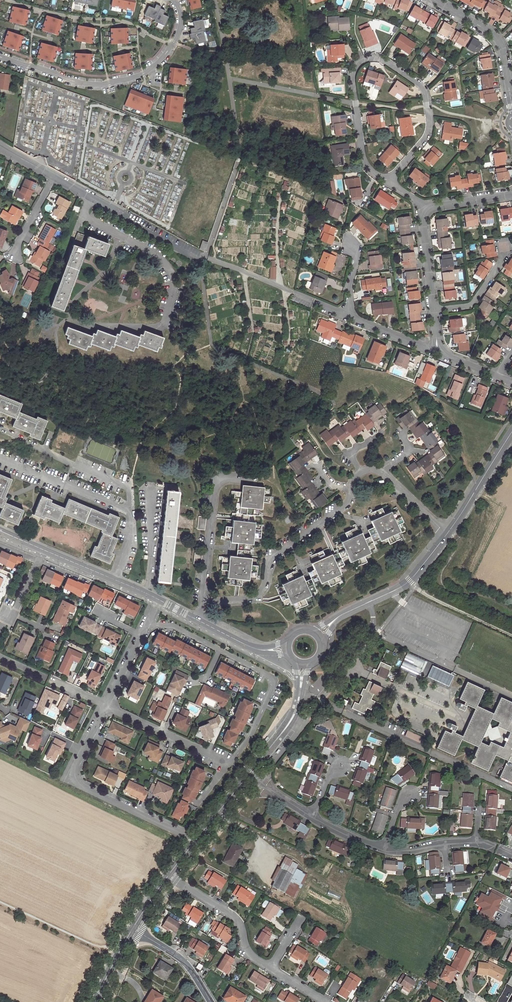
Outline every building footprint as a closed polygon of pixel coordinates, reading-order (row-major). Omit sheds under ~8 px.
[(124,0),(112,0),(111,6),(122,8),(124,0)] [(122,8),(133,11),(135,1),(131,0),(124,0),(122,8)] [(187,6),(189,5),(190,9),(200,7),(198,0),(186,0),(187,6)] [(400,0),(397,0),(393,8),(397,10),(397,8),(404,10),(405,9),(406,6),(409,8),(411,2),(408,1),(408,0),(401,0),(400,0)] [(494,19),(501,6),(502,5),(494,1),(493,2),(490,0),(489,0),(483,10),(488,12),(490,13),(489,16),(491,17),(494,19)] [(155,20),(160,6),(156,4),(154,9),(148,6),(144,15),(155,20)] [(28,10),(12,6),(9,22),(24,25),(28,10)] [(414,6),(408,15),(407,18),(413,22),(416,18),(419,20),(424,12),(414,6)] [(501,6),(494,19),(498,21),(499,19),(505,23),(510,14),(503,10),(504,8),(501,6)] [(165,10),(160,8),(155,20),(154,22),(164,26),(168,17),(163,15),(165,10)] [(425,24),(432,28),(437,19),(427,13),(422,22),(425,23),(425,24)] [(61,20),(46,15),(41,30),(56,35),(61,20)] [(328,27),(338,26),(338,28),(338,30),(348,29),(347,18),(338,19),(337,17),(328,17),(328,27)] [(204,30),(202,19),(192,22),(194,27),(189,28),(190,34),(202,31),(204,30)] [(435,31),(448,38),(453,30),(449,27),(450,26),(443,22),(443,23),(441,21),(435,31)] [(93,28),(78,25),(75,41),(91,43),(93,28)] [(359,31),(366,47),(377,43),(375,36),(373,37),(371,32),(369,27),(368,27),(364,29),(363,25),(359,27),(361,30),(359,31)] [(126,28),(110,28),(111,44),(127,44),(126,28)] [(23,36),(8,31),(3,46),(18,51),(23,36)] [(190,34),(189,34),(190,39),(194,38),(195,44),(205,42),(202,31),(190,34)] [(456,31),(451,40),(462,45),(465,40),(467,42),(470,37),(467,36),(461,32),(460,33),(456,31)] [(394,44),(401,48),(402,46),(410,51),(415,44),(400,34),(394,44)] [(467,48),(473,52),(474,51),(477,53),(482,44),(472,38),(467,48)] [(57,47),(41,43),(37,58),(52,62),(57,47)] [(336,55),(343,55),(343,44),(337,44),(332,45),(326,45),(326,46),(326,49),(327,50),(327,62),(336,61),(336,58),(336,55)] [(424,45),(419,54),(423,57),(428,48),(424,45)] [(91,54),(75,53),(74,69),(90,70),(91,54)] [(129,53),(113,56),(116,71),(132,68),(129,53)] [(422,62),(430,67),(437,71),(442,64),(427,54),(422,62)] [(481,59),(482,69),(491,67),(489,54),(479,56),(480,59),(481,59)] [(186,69),(170,67),(168,83),(184,85),(186,69)] [(330,82),(339,82),(339,72),(340,72),(340,67),(326,68),(327,71),(327,73),(323,74),(324,80),(330,80),(330,82)] [(379,89),(383,76),(367,70),(365,76),(368,76),(366,82),(375,84),(374,87),(379,89)] [(492,74),(480,75),(482,87),(491,86),(491,81),(493,81),(492,74)] [(455,89),(454,81),(444,82),(445,91),(446,91),(447,100),(456,99),(454,89),(455,89)] [(402,96),(408,89),(398,82),(395,86),(393,85),(388,92),(393,96),(394,96),(399,99),(400,99),(402,96)] [(131,89),(125,104),(148,113),(154,98),(131,89)] [(483,91),(484,102),(496,100),(495,93),(493,93),(492,89),(483,91)] [(183,97),(167,95),(164,120),(179,122),(183,97)] [(369,120),(369,123),(370,128),(384,127),(383,122),(380,122),(379,114),(373,115),(368,116),(367,116),(367,120),(369,120)] [(344,115),(331,117),(332,124),(334,124),(334,129),(335,135),(345,133),(344,123),(345,123),(344,115)] [(399,119),(400,127),(402,127),(404,136),(413,134),(412,126),(411,126),(409,117),(399,119)] [(451,127),(443,126),(442,136),(451,138),(451,137),(453,137),(461,138),(462,129),(451,127)] [(330,146),(333,166),(341,165),(340,156),(342,155),(342,154),(348,154),(347,144),(330,146)] [(393,159),(399,152),(391,145),(379,159),(385,164),(391,157),(393,159)] [(430,152),(424,158),(432,165),(441,153),(433,146),(429,151),(430,152)] [(504,152),(493,153),(494,165),(504,164),(503,160),(505,159),(504,152)] [(495,169),(497,181),(508,179),(507,171),(505,172),(505,167),(495,169)] [(416,183),(421,187),(427,178),(414,168),(409,176),(413,179),(417,181),(416,183)] [(470,183),(472,183),(478,182),(477,174),(466,175),(467,179),(463,179),(465,187),(471,186),(470,183)] [(456,185),(458,185),(459,188),(465,187),(463,179),(459,180),(459,176),(449,178),(450,186),(456,185)] [(361,198),(358,178),(348,179),(350,189),(351,200),(361,198)] [(25,179),(20,192),(19,191),(17,196),(17,197),(27,202),(30,196),(29,196),(31,191),(33,192),(36,184),(25,179)] [(380,190),(374,199),(388,209),(390,206),(393,208),(396,203),(393,201),(386,196),(387,194),(380,190)] [(47,199),(54,201),(56,196),(49,193),(47,199)] [(69,202),(59,197),(55,203),(57,204),(58,205),(56,210),(54,210),(53,213),(54,215),(60,218),(61,219),(69,202)] [(330,207),(328,214),(337,218),(342,205),(328,199),(326,205),(330,207)] [(8,213),(5,212),(3,210),(0,215),(0,216),(13,223),(16,218),(17,218),(18,219),(22,211),(12,206),(8,213)] [(511,208),(500,210),(502,221),(509,220),(509,218),(511,218),(511,215),(511,208)] [(481,224),(493,222),(491,211),(484,212),(484,214),(480,215),(481,224)] [(466,227),(478,225),(476,215),(472,216),(472,214),(464,215),(466,227)] [(361,228),(368,236),(375,229),(368,221),(367,222),(360,215),(352,222),(359,230),(361,228)] [(398,218),(399,229),(409,228),(408,224),(410,224),(409,216),(398,218)] [(437,231),(447,230),(446,226),(448,226),(447,218),(436,220),(437,231)] [(48,243),(55,230),(46,224),(39,238),(40,239),(38,243),(41,244),(47,248),(49,244),(48,243)] [(321,240),(331,244),(334,237),(332,236),(335,229),(325,224),(322,232),(323,233),(321,240)] [(368,236),(361,228),(359,230),(368,238),(376,230),(375,229),(368,236)] [(400,233),(401,244),(412,243),(411,235),(410,235),(409,232),(400,233)] [(63,310),(85,250),(104,256),(108,244),(76,233),(50,305),(63,310)] [(451,247),(450,237),(448,237),(447,233),(438,235),(439,249),(451,247)] [(37,245),(40,246),(49,251),(50,250),(47,248),(41,244),(38,243),(37,245)] [(486,253),(487,257),(496,256),(495,252),(494,252),(493,244),(487,245),(481,246),(482,254),(486,253)] [(44,261),(49,251),(40,246),(36,253),(34,257),(32,256),(30,261),(39,267),(43,260),(44,261)] [(368,252),(370,265),(368,265),(369,269),(382,267),(382,263),(379,264),(377,250),(368,252)] [(323,252),(319,261),(321,262),(319,267),(328,270),(331,264),(332,264),(335,256),(323,252)] [(415,263),(413,252),(402,253),(403,261),(402,261),(402,265),(404,264),(405,264),(415,263)] [(442,255),(442,259),(441,260),(442,271),(453,270),(452,266),(453,266),(451,254),(442,255)] [(511,258),(507,265),(506,264),(503,268),(511,273),(511,272),(511,259),(511,258)] [(482,279),(490,267),(483,263),(482,262),(480,265),(481,266),(475,274),(482,279)] [(406,279),(417,278),(415,267),(406,268),(406,272),(405,272),(406,279)] [(27,276),(26,275),(20,287),(31,292),(38,279),(36,278),(39,272),(30,268),(27,276)] [(1,283),(0,285),(2,287),(5,288),(5,289),(9,291),(9,292),(13,294),(18,281),(11,278),(9,279),(10,279),(9,280),(7,279),(8,278),(9,275),(5,270),(2,272),(3,274),(0,275),(0,281),(1,283)] [(442,273),(443,284),(453,283),(453,279),(454,279),(453,271),(442,273)] [(315,275),(309,288),(318,292),(322,283),(324,284),(326,280),(324,279),(315,275)] [(380,278),(365,279),(365,280),(361,281),(362,290),(366,289),(366,290),(371,289),(371,288),(375,288),(375,289),(381,288),(381,287),(380,279),(380,278)] [(496,282),(491,288),(490,287),(488,291),(496,296),(498,293),(501,295),(505,288),(496,282)] [(444,288),(445,299),(456,298),(455,290),(454,290),(453,286),(444,288)] [(419,298),(418,291),(416,291),(416,287),(407,288),(408,299),(419,298)] [(494,299),(486,293),(484,296),(492,302),(494,299)] [(483,301),(479,307),(481,308),(482,314),(486,317),(493,307),(490,305),(492,302),(484,296),(482,300),(483,301)] [(392,302),(372,304),(373,313),(383,312),(383,313),(393,312),(392,302)] [(408,305),(410,316),(419,315),(419,311),(421,310),(420,303),(408,305)] [(410,319),(411,331),(423,329),(422,322),(420,322),(420,318),(410,319)] [(449,320),(450,328),(448,328),(449,332),(459,331),(458,327),(465,326),(466,324),(465,319),(464,318),(449,320)] [(335,326),(327,323),(321,320),(316,330),(335,337),(337,331),(333,329),(335,326)] [(91,336),(67,327),(64,334),(67,335),(70,336),(69,339),(67,343),(85,350),(87,345),(88,343),(91,344),(109,350),(110,346),(111,343),(114,344),(132,351),(134,347),(135,344),(138,345),(156,351),(158,347),(159,344),(161,345),(163,338),(144,330),(142,335),(141,338),(138,337),(120,330),(119,334),(117,337),(115,336),(97,329),(95,334),(94,337),(91,336)] [(343,343),(355,348),(353,352),(357,354),(364,339),(355,335),(355,337),(347,333),(345,338),(343,343)] [(464,334),(452,335),(453,343),(458,342),(458,346),(468,345),(468,341),(465,341),(464,334)] [(505,335),(501,341),(499,339),(496,343),(505,349),(507,345),(510,347),(511,344),(511,340),(505,335)] [(380,354),(383,345),(374,342),(367,359),(368,359),(373,361),(378,364),(381,354),(380,354)] [(486,354),(496,360),(500,354),(499,353),(501,350),(493,344),(486,354)] [(404,368),(407,361),(409,356),(400,352),(395,364),(404,368)] [(428,383),(432,374),(435,367),(426,363),(426,365),(424,369),(420,379),(428,383)] [(454,381),(451,390),(449,389),(447,395),(457,399),(459,394),(458,393),(464,378),(455,374),(453,380),(454,381)] [(474,395),(471,403),(480,407),(487,391),(485,390),(486,388),(487,387),(479,384),(478,388),(479,388),(475,395),(474,395)] [(505,406),(508,398),(498,394),(492,410),(502,414),(505,406)] [(13,416),(13,415),(16,417),(18,412),(21,404),(0,395),(0,411),(13,416)] [(367,416),(372,423),(375,420),(373,418),(376,416),(378,418),(386,412),(380,404),(376,407),(375,406),(371,409),(370,407),(367,410),(369,412),(366,414),(367,416)] [(36,419),(18,412),(16,417),(15,419),(13,425),(17,426),(16,427),(30,433),(29,435),(37,439),(38,436),(40,436),(45,424),(43,424),(45,420),(37,417),(36,419)] [(407,424),(408,423),(411,426),(418,421),(415,418),(413,419),(408,413),(400,418),(399,417),(395,419),(402,428),(407,424)] [(356,422),(362,430),(365,428),(368,426),(370,429),(374,425),(372,423),(367,416),(364,419),(363,417),(356,422)] [(349,425),(345,428),(350,435),(352,437),(356,434),(354,431),(357,429),(359,432),(362,430),(356,422),(353,424),(351,421),(348,423),(349,425)] [(414,432),(416,434),(415,435),(417,438),(420,437),(427,432),(420,423),(420,424),(418,421),(411,426),(409,427),(413,433),(414,432)] [(428,430),(422,422),(420,423),(427,432),(428,430)] [(337,430),(333,433),(338,439),(340,442),(344,439),(342,436),(345,434),(347,437),(350,435),(345,428),(344,426),(340,428),(338,426),(336,427),(337,430)] [(338,439),(333,433),(332,431),(329,433),(327,430),(324,432),(325,434),(321,437),(328,446),(332,443),(330,441),(333,439),(335,441),(338,439)] [(425,442),(427,444),(425,445),(426,445),(428,448),(437,441),(431,433),(428,430),(427,432),(420,437),(424,443),(425,442)] [(445,456),(437,445),(439,444),(437,441),(428,448),(431,452),(432,454),(429,456),(434,463),(445,456)] [(301,452),(307,461),(310,459),(308,456),(311,455),(313,457),(318,454),(311,444),(310,444),(306,447),(305,445),(302,448),(304,450),(301,452)] [(299,456),(290,462),(295,469),(294,471),(296,474),(303,469),(300,466),(302,465),(307,461),(301,452),(298,455),(299,456)] [(425,471),(432,466),(431,465),(434,463),(429,456),(428,455),(421,460),(423,462),(420,464),(424,470),(425,471)] [(407,467),(413,476),(417,473),(418,475),(422,472),(424,470),(420,464),(418,462),(415,464),(412,466),(411,464),(407,467)] [(297,477),(303,486),(310,481),(312,479),(310,476),(309,476),(308,475),(309,474),(305,468),(303,469),(296,474),(298,477),(297,477)] [(3,507),(5,502),(7,497),(5,496),(12,479),(0,474),(0,505),(3,507)] [(303,486),(297,477),(295,479),(301,487),(303,486)] [(315,490),(313,488),(314,487),(310,481),(303,486),(301,487),(303,490),(302,491),(308,499),(309,498),(318,492),(316,489),(315,490)] [(250,486),(242,485),(241,492),(235,491),(234,498),(237,498),(235,513),(248,515),(253,515),(254,508),(260,509),(262,509),(263,502),(270,503),(270,497),(263,496),(264,487),(254,486),(254,487),(249,487),(250,486)] [(165,505),(163,524),(163,527),(161,546),(161,550),(159,568),(158,572),(157,581),(169,582),(179,492),(167,491),(166,502),(165,505)] [(318,492),(309,498),(314,504),(315,503),(318,507),(327,500),(324,497),(322,498),(320,495),(318,492)] [(40,517),(44,519),(44,517),(55,521),(56,519),(59,521),(62,514),(63,512),(64,508),(51,502),(52,500),(41,495),(33,515),(31,513),(29,518),(38,522),(40,517)] [(108,515),(68,498),(64,508),(63,512),(67,513),(66,514),(81,521),(82,519),(89,522),(88,524),(102,529),(101,532),(102,532),(104,533),(110,535),(111,532),(116,520),(117,516),(109,513),(108,515)] [(14,523),(14,522),(15,522),(18,523),(23,510),(5,502),(3,507),(2,509),(0,513),(0,516),(3,517),(2,518),(14,523)] [(389,544),(400,539),(397,533),(398,532),(395,525),(403,522),(398,510),(385,516),(381,508),(369,513),(372,520),(371,521),(374,527),(367,530),(370,536),(373,542),(385,537),(389,544)] [(235,513),(234,527),(225,526),(224,539),(231,540),(231,542),(238,542),(244,543),(244,550),(250,551),(252,537),(260,538),(261,526),(254,526),(255,524),(248,523),(248,515),(235,513)] [(291,522),(288,514),(283,517),(286,524),(291,522)] [(198,516),(197,529),(204,530),(206,517),(198,516)] [(371,521),(364,523),(367,530),(374,527),(371,521)] [(348,540),(335,546),(338,552),(341,559),(349,555),(352,561),(353,561),(356,567),(367,562),(363,554),(376,548),(373,542),(370,536),(364,539),(361,532),(359,533),(356,527),(344,533),(348,540)] [(364,539),(370,536),(367,530),(361,532),(364,539)] [(110,562),(114,553),(111,552),(117,538),(112,536),(110,535),(104,533),(102,537),(101,536),(97,546),(95,545),(91,554),(94,556),(94,557),(106,562),(106,561),(110,562)] [(6,564),(10,555),(4,552),(5,551),(1,550),(0,553),(0,562),(6,564)] [(243,557),(236,556),(229,556),(229,557),(222,556),(221,570),(229,571),(228,585),(241,586),(242,578),(249,578),(249,577),(256,578),(257,566),(248,565),(250,551),(244,550),(243,557)] [(195,551),(193,563),(201,564),(202,551),(195,551)] [(312,563),(315,569),(318,576),(311,579),(314,584),(326,579),(329,586),(340,581),(337,575),(339,574),(336,568),(344,565),(341,559),(338,552),(326,558),(322,551),(310,556),(313,562),(312,563)] [(17,557),(10,554),(10,555),(6,564),(6,565),(13,568),(15,563),(20,565),(23,558),(18,556),(17,557)] [(44,575),(41,581),(49,584),(49,583),(54,572),(47,569),(48,568),(43,566),(39,573),(44,575)] [(307,587),(305,581),(302,575),(300,576),(298,569),(285,575),(289,583),(276,589),(281,601),(289,597),(292,603),(293,603),(296,609),(307,604),(304,596),(317,591),(314,584),(307,587)] [(308,572),(311,579),(318,576),(315,569),(308,572)] [(60,575),(54,572),(49,583),(59,587),(64,576),(60,574),(60,575)] [(68,577),(63,588),(72,592),(77,582),(71,580),(72,579),(68,577)] [(314,584),(311,579),(305,581),(307,587),(314,584)] [(84,585),(77,582),(72,592),(72,593),(79,595),(81,590),(86,593),(90,586),(84,584),(84,585)] [(111,604),(121,609),(119,611),(131,617),(137,605),(116,595),(111,604)] [(44,615),(50,601),(40,596),(34,610),(44,615)] [(62,600),(60,606),(53,620),(63,625),(69,611),(72,612),(75,606),(62,600)] [(91,631),(97,634),(101,626),(95,623),(95,622),(84,616),(79,626),(91,632),(91,631)] [(120,636),(101,626),(97,634),(97,636),(101,638),(102,637),(110,641),(110,642),(116,645),(120,636)] [(204,667),(209,656),(175,639),(174,641),(157,632),(151,643),(169,652),(170,650),(204,667)] [(27,653),(34,637),(24,633),(20,643),(17,649),(27,653)] [(44,648),(40,657),(49,661),(52,656),(49,655),(51,651),(54,643),(46,639),(42,647),(44,648)] [(78,662),(82,654),(69,648),(59,671),(67,674),(73,660),(78,662)] [(453,672),(416,655),(413,661),(453,679),(456,674),(453,672)] [(137,677),(145,681),(148,675),(155,662),(146,657),(140,671),(137,677)] [(94,687),(105,666),(97,662),(93,670),(92,670),(87,679),(89,680),(87,684),(94,687)] [(220,662),(214,673),(248,690),(254,679),(220,662)] [(380,662),(376,670),(374,669),(372,673),(385,679),(391,666),(380,662)] [(187,676),(176,670),(168,686),(177,690),(179,686),(180,682),(183,683),(184,683),(187,676)] [(11,677),(1,672),(0,676),(0,691),(4,693),(11,677)] [(133,681),(126,694),(136,699),(143,686),(133,681)] [(362,695),(358,704),(354,702),(351,708),(364,714),(367,708),(371,710),(374,701),(371,699),(373,694),(377,696),(381,687),(368,681),(365,689),(363,688),(360,695),(362,695)] [(511,783),(511,722),(510,721),(511,717),(511,702),(500,697),(493,713),(476,705),(484,689),(466,681),(458,699),(465,701),(463,704),(459,702),(458,702),(457,703),(456,703),(456,704),(456,705),(456,706),(457,707),(464,710),(466,705),(474,708),(472,714),(474,721),(480,718),(482,724),(489,722),(490,718),(498,722),(497,726),(509,732),(506,738),(504,737),(503,740),(505,741),(502,747),(490,741),(488,745),(480,741),(481,737),(479,731),(473,734),(471,727),(465,730),(462,735),(454,732),(457,726),(450,723),(449,723),(448,723),(447,724),(447,725),(447,726),(447,727),(448,728),(452,730),(450,733),(444,730),(436,747),(453,755),(461,739),(477,746),(470,763),(487,770),(494,754),(507,760),(499,777),(511,783)] [(212,689),(203,684),(199,692),(219,702),(223,704),(224,704),(228,695),(213,687),(212,689)] [(59,695),(44,689),(37,705),(44,708),(46,707),(48,702),(51,701),(56,703),(59,695)] [(28,715),(35,697),(25,693),(23,698),(25,699),(21,706),(19,705),(17,710),(28,715)] [(240,701),(237,708),(249,713),(252,706),(250,705),(252,702),(243,698),(241,702),(240,701)] [(62,710),(66,702),(61,700),(57,708),(62,710)] [(165,705),(158,702),(156,706),(157,707),(153,715),(162,719),(166,710),(163,709),(165,705)] [(74,706),(65,724),(73,728),(82,710),(74,706)] [(157,707),(156,706),(151,716),(161,720),(162,719),(153,715),(157,707)] [(188,711),(182,708),(179,715),(176,714),(172,723),(176,724),(181,727),(181,728),(185,730),(189,721),(185,719),(186,717),(188,711)] [(249,713),(237,708),(234,715),(235,716),(234,719),(242,723),(244,719),(246,720),(249,713)] [(473,734),(479,731),(481,737),(489,722),(482,724),(480,718),(474,721),(472,714),(465,730),(471,727),(473,734)] [(10,728),(9,725),(5,726),(4,725),(1,723),(1,722),(0,722),(0,738),(4,736),(5,741),(11,739),(15,741),(18,735),(19,735),(21,730),(25,732),(30,722),(20,717),(16,726),(13,725),(12,729),(10,728)] [(234,719),(232,718),(229,725),(230,726),(229,729),(237,733),(239,730),(241,730),(244,724),(242,723),(234,719)] [(211,729),(217,726),(214,719),(206,722),(207,723),(198,727),(204,740),(212,736),(211,732),(210,729),(211,729)] [(328,734),(323,747),(324,748),(321,753),(329,756),(332,751),(333,751),(338,738),(337,738),(329,721),(316,727),(315,730),(328,734)] [(132,732),(112,722),(107,731),(121,737),(128,741),(132,732)] [(42,730),(34,727),(27,746),(36,749),(41,738),(39,737),(42,730)] [(236,734),(227,729),(223,738),(224,739),(222,742),(229,745),(231,742),(233,743),(236,734)] [(406,730),(404,736),(418,742),(421,736),(406,730)] [(65,744),(55,739),(46,757),(54,761),(57,753),(60,748),(62,749),(65,744)] [(115,744),(106,740),(103,747),(104,748),(102,751),(101,751),(99,756),(108,760),(113,751),(111,751),(115,744)] [(158,748),(147,743),(143,752),(150,755),(153,757),(152,760),(157,762),(161,752),(157,750),(158,748)] [(370,764),(374,751),(364,748),(360,760),(361,761),(360,765),(368,768),(369,764),(370,764)] [(170,757),(164,755),(160,764),(166,766),(167,765),(172,767),(179,770),(183,762),(178,760),(175,758),(171,756),(170,757)] [(314,761),(309,774),(310,774),(309,777),(317,780),(318,777),(320,778),(325,765),(314,761)] [(362,784),(367,772),(372,773),(374,770),(368,768),(360,765),(359,768),(357,768),(353,781),(354,781),(353,785),(360,787),(361,784),(362,784)] [(407,766),(397,774),(398,775),(391,780),(398,786),(403,782),(403,783),(414,774),(407,766)] [(192,769),(189,776),(190,776),(201,782),(204,775),(202,774),(204,771),(195,767),(194,770),(192,769)] [(117,776),(100,768),(97,775),(98,778),(102,780),(102,779),(104,779),(103,780),(105,781),(104,781),(113,785),(117,776)] [(121,773),(119,776),(118,775),(114,786),(119,788),(125,775),(121,773)] [(430,773),(429,787),(429,790),(437,791),(438,787),(439,788),(440,774),(430,773)] [(188,784),(186,787),(195,791),(196,788),(198,789),(201,782),(190,776),(187,783),(188,784)] [(312,797),(317,785),(315,784),(317,780),(309,777),(307,781),(307,780),(302,794),(312,797)] [(138,799),(143,801),(147,792),(143,790),(144,788),(128,781),(124,791),(130,793),(129,794),(139,798),(138,799)] [(173,789),(157,782),(155,787),(153,792),(152,794),(156,796),(156,795),(159,796),(161,797),(160,798),(160,799),(167,802),(173,789)] [(334,796),(347,801),(347,800),(351,801),(354,793),(350,792),(350,790),(337,786),(336,788),(331,786),(328,794),(334,795),(334,796)] [(186,787),(185,787),(182,793),(183,794),(181,797),(190,801),(191,798),(193,799),(196,792),(195,791),(186,787)] [(386,788),(380,806),(381,806),(379,810),(387,812),(388,809),(390,810),(396,791),(386,788)] [(428,794),(427,808),(437,808),(439,795),(437,795),(437,791),(429,790),(429,794),(428,794)] [(473,808),(474,794),(463,793),(462,807),(464,807),(464,810),(471,811),(471,808),(472,808),(473,808)] [(487,795),(486,809),(488,809),(487,813),(495,813),(495,809),(497,810),(498,796),(496,796),(489,795),(487,795)] [(187,803),(180,800),(179,803),(177,802),(173,812),(180,815),(181,816),(183,812),(185,813),(188,807),(186,806),(187,803)] [(381,835),(388,816),(386,816),(387,812),(379,810),(378,813),(371,831),(381,835)] [(462,814),(461,827),(471,828),(472,815),(471,815),(470,815),(471,811),(464,810),(463,814),(462,814)] [(485,816),(484,830),(495,831),(496,817),(494,817),(494,816),(495,813),(487,813),(487,816),(485,816)] [(301,821),(289,814),(288,817),(285,822),(284,823),(296,831),(296,830),(301,833),(305,836),(309,829),(300,823),(301,821)] [(407,828),(420,829),(420,823),(424,823),(425,819),(407,818),(407,819),(401,819),(400,827),(407,828)] [(329,849),(341,855),(342,854),(347,857),(351,849),(345,847),(346,845),(333,840),(333,841),(329,848),(329,849)] [(232,844),(227,856),(228,857),(225,863),(233,867),(242,849),(232,844)] [(464,865),(463,861),(463,852),(462,851),(452,852),(453,866),(455,866),(455,872),(463,871),(463,865),(464,865)] [(429,857),(430,870),(431,874),(439,873),(438,869),(440,869),(439,856),(429,857)] [(295,899),(307,876),(295,870),(298,864),(286,858),(275,881),(282,884),(278,890),(295,899)] [(382,870),(396,871),(402,871),(403,863),(397,862),(397,861),(383,860),(382,870)] [(501,865),(497,874),(505,878),(506,876),(511,878),(511,876),(511,870),(501,865)] [(213,884),(215,885),(221,889),(226,881),(213,874),(208,883),(212,886),(213,884)] [(272,887),(278,890),(282,884),(275,881),(272,887)] [(466,881),(452,882),(452,884),(448,884),(449,893),(453,892),(453,893),(466,892),(466,888),(466,881)] [(432,895),(446,893),(449,893),(448,884),(445,884),(445,883),(431,884),(432,895)] [(250,894),(238,886),(233,894),(239,898),(241,899),(240,901),(244,904),(250,894)] [(506,897),(493,890),(489,899),(482,895),(476,905),(483,909),(479,917),(492,924),(494,920),(492,919),(502,900),(504,901),(506,897)] [(270,920),(273,915),(275,912),(277,913),(279,909),(275,906),(276,905),(272,903),(271,904),(270,903),(262,915),(270,920)] [(194,928),(203,914),(190,907),(186,913),(185,915),(191,918),(193,919),(192,921),(191,920),(188,924),(194,928)] [(170,930),(175,933),(180,925),(168,918),(162,927),(167,930),(168,928),(170,930)] [(219,937),(228,942),(231,937),(230,930),(217,922),(214,927),(212,930),(219,935),(219,937)] [(320,940),(321,938),(323,939),(326,934),(316,928),(309,941),(317,946),(320,940)] [(256,942),(266,948),(268,944),(266,943),(267,941),(271,934),(269,933),(264,930),(256,942)] [(487,930),(481,943),(489,947),(495,935),(487,930)] [(191,948),(196,952),(199,953),(198,955),(202,958),(208,948),(195,941),(191,948)] [(296,957),(298,959),(304,962),(309,954),(297,947),(291,957),(295,959),(296,957)] [(228,969),(229,967),(233,961),(225,957),(218,969),(227,975),(230,971),(228,969)] [(172,969),(160,962),(154,973),(166,980),(172,969)] [(487,973),(489,973),(488,975),(497,980),(502,970),(488,963),(487,964),(478,963),(477,974),(486,975),(487,973)] [(446,967),(440,978),(450,984),(456,971),(446,967)] [(323,973),(315,968),(310,976),(315,979),(318,981),(317,983),(321,985),(329,972),(329,971),(326,970),(325,970),(323,973)] [(257,985),(260,986),(259,988),(263,991),(269,981),(256,974),(252,981),(257,985)] [(351,974),(340,990),(348,995),(354,985),(356,983),(358,984),(360,980),(351,974)] [(403,987),(405,988),(404,989),(409,992),(415,983),(403,975),(397,983),(403,987)] [(228,1001),(242,1001),(245,998),(230,988),(224,999),(228,1001)] [(506,995),(510,996),(511,989),(505,988),(500,997),(506,998),(506,995)] [(163,997),(152,991),(147,998),(149,999),(147,1001),(161,1001),(163,997)] [(299,1000),(286,992),(281,1000),(285,1001),(297,1001),(299,1000)]
